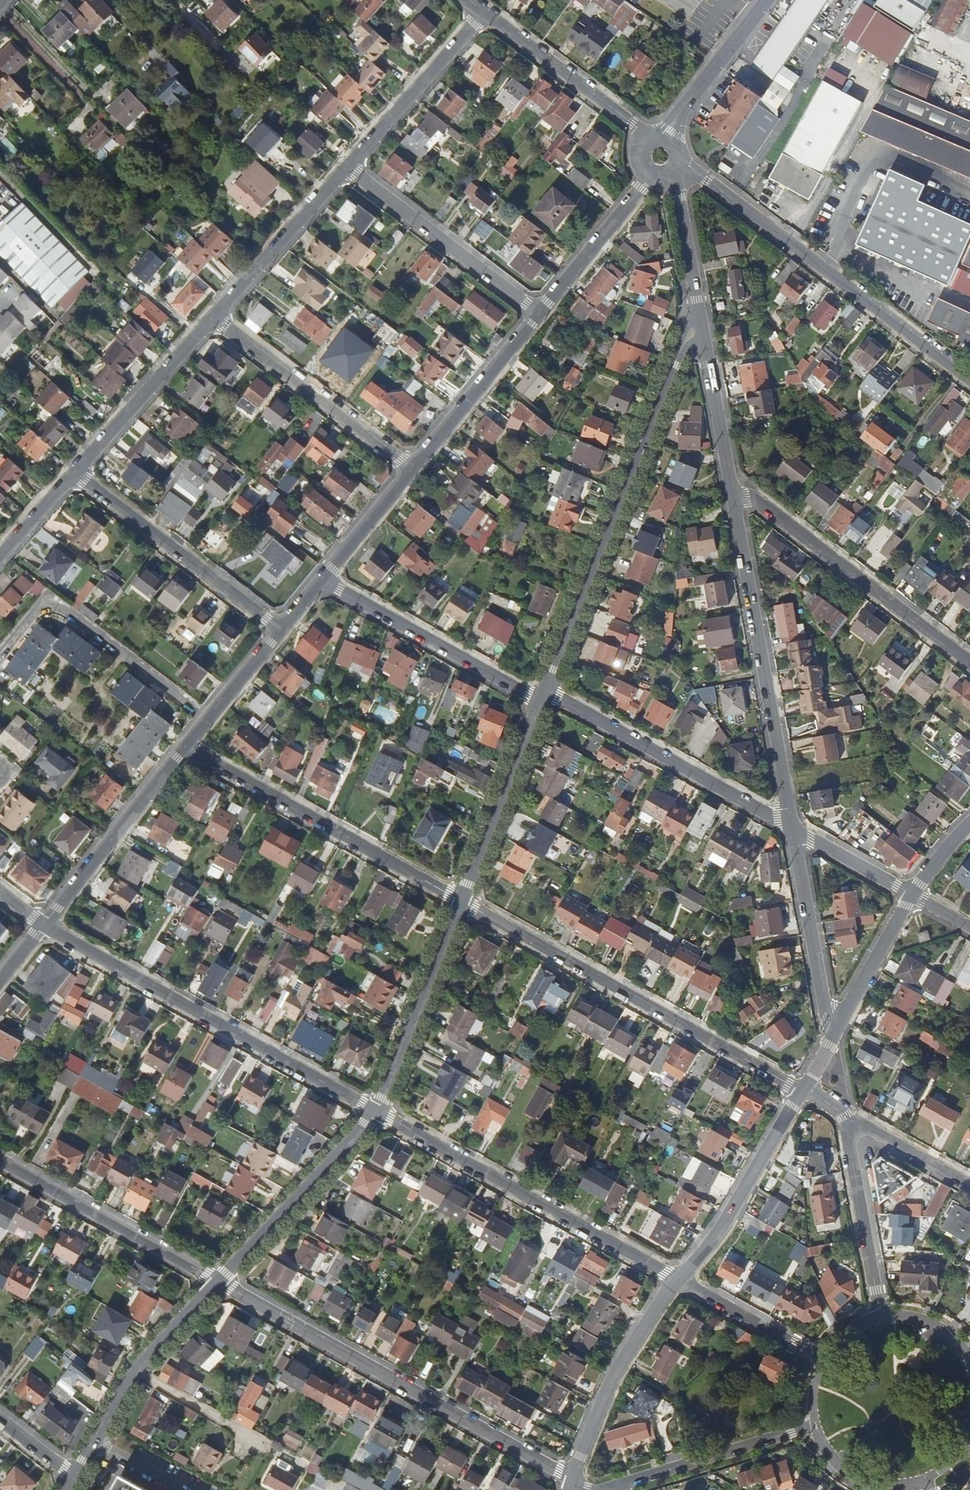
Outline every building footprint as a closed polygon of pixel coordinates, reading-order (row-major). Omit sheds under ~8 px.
[(74,8),(66,0),(57,0),(54,3),(64,13),(79,29),(82,32),(90,24),(85,20),(89,16),(93,20),(95,22),(108,9),(99,0),(83,0),(78,5),(79,6),(76,10),(74,8)] [(225,7),(218,0),(199,0),(197,2),(213,19),(215,17),(225,7)] [(343,3),(350,9),(358,0),(346,0),(343,3)] [(354,13),(361,19),(366,23),(386,0),(366,0),(354,13)] [(414,11),(423,0),(402,0),(414,11)] [(615,15),(624,3),(620,0),(592,0),(615,15)] [(690,22),(705,0),(658,0),(690,22)] [(751,68),(774,83),(775,81),(784,68),(830,0),(796,0),(751,68)] [(902,0),(883,0),(877,11),(914,33),(915,34),(927,14),(902,0)] [(927,14),(933,2),(930,0),(902,0),(927,14)] [(969,0),(944,0),(934,27),(956,35),(969,0)] [(623,31),(637,12),(626,4),(625,4),(624,3),(615,15),(610,22),(612,24),(621,30),(623,31)] [(894,65),(914,33),(877,11),(865,3),(851,25),(849,24),(827,61),(834,65),(850,39),(894,65)] [(61,47),(79,29),(64,13),(45,31),(61,47)] [(404,31),(407,33),(422,16),(420,14),(404,31)] [(90,24),(93,20),(89,16),(85,20),(90,24)] [(437,29),(422,16),(407,33),(421,46),(423,44),(428,49),(436,41),(430,36),(437,29)] [(365,37),(355,48),(370,61),(372,62),(388,44),(366,23),(361,19),(354,27),(365,37)] [(589,54),(598,61),(615,38),(609,34),(604,35),(603,35),(605,32),(594,24),(592,27),(590,25),(588,28),(580,22),(567,38),(576,45),(578,42),(579,42),(578,43),(582,46),(580,48),(581,52),(585,55),(589,54)] [(245,24),(230,38),(247,55),(261,40),(245,24)] [(615,38),(621,30),(612,24),(604,35),(609,34),(615,38)] [(0,58),(0,65),(12,78),(28,62),(13,46),(0,58)] [(640,50),(628,66),(645,79),(657,63),(640,50)] [(479,78),(488,85),(491,82),(490,81),(502,67),(486,54),(474,69),(481,75),(479,78)] [(183,84),(187,80),(170,61),(164,67),(172,76),(156,92),(164,101),(166,98),(176,108),(191,93),(183,84)] [(386,75),(372,62),(370,61),(354,79),(366,90),(374,97),(379,91),(375,88),(386,75)] [(901,63),(892,83),(928,98),(936,78),(901,63)] [(0,65),(0,99),(8,92),(13,98),(22,88),(12,78),(0,65)] [(843,87),(849,76),(830,67),(825,78),(843,87)] [(784,68),(775,81),(789,91),(799,78),(784,68)] [(350,75),(333,94),(351,110),(358,102),(356,100),(366,90),(354,79),(350,75)] [(528,97),(527,97),(514,114),(510,118),(514,122),(531,100),(546,112),(558,97),(548,90),(550,87),(541,80),(528,97)] [(496,100),(514,114),(527,97),(529,94),(512,81),(496,100)] [(771,105),(777,109),(789,91),(775,81),(774,83),(763,100),(771,105)] [(822,82),(768,179),(808,201),(862,104),(863,96),(858,93),(854,99),(822,82)] [(705,131),(730,148),(733,143),(758,106),(762,100),(737,84),(705,131)] [(887,87),(862,132),(969,178),(969,122),(887,87)] [(130,91),(119,101),(137,120),(148,110),(130,91)] [(351,110),(333,94),(329,91),(312,110),(328,124),(332,119),(339,126),(347,117),(354,124),(360,118),(351,110)] [(454,119),(467,103),(452,91),(439,107),(454,119)] [(544,118),(563,132),(576,115),(567,108),(572,102),(563,95),(544,118)] [(127,129),(137,120),(119,101),(110,110),(127,129)] [(777,109),(771,105),(767,112),(773,116),(777,109)] [(733,143),(753,157),(779,119),(773,116),(767,112),(758,106),(733,143)] [(442,133),(448,126),(430,112),(425,119),(428,121),(414,139),(411,136),(404,146),(423,161),(443,135),(442,133)] [(497,113),(490,121),(493,124),(501,130),(508,121),(497,113)] [(121,140),(125,137),(108,120),(104,115),(98,120),(102,123),(82,141),(104,163),(109,158),(109,154),(104,149),(117,137),(121,140)] [(262,124),(247,142),(266,159),(282,141),(262,124)] [(493,124),(487,132),(495,138),(501,130),(493,124)] [(458,141),(463,136),(451,128),(448,133),(458,141)] [(309,130),(295,144),(311,158),(325,144),(309,130)] [(487,132),(476,146),(484,153),(495,138),(487,132)] [(584,138),(579,145),(599,160),(604,153),(603,152),(609,143),(594,132),(587,140),(584,138)] [(571,139),(562,133),(543,159),(551,166),(559,155),(564,159),(570,151),(565,146),(571,139)] [(398,187),(413,168),(396,156),(382,175),(398,187)] [(517,160),(512,157),(504,168),(513,175),(516,171),(512,167),(517,160)] [(858,247),(969,297),(969,225),(921,203),(929,184),(894,168),(858,247)] [(574,169),(567,178),(583,190),(590,181),(574,169)] [(468,176),(459,188),(465,192),(472,183),(474,181),(468,176)] [(256,201),(247,210),(255,218),(279,191),(264,177),(249,194),(256,201)] [(481,190),(472,183),(465,192),(474,198),(481,190)] [(568,217),(576,206),(553,189),(534,214),(557,232),(568,217)] [(496,202),(481,190),(474,198),(471,202),(478,208),(476,211),(484,218),(496,202)] [(440,209),(447,215),(457,202),(450,196),(440,209)] [(349,199),(337,215),(361,234),(375,215),(360,203),(358,206),(349,199)] [(0,224),(0,252),(53,307),(90,271),(23,202),(0,224)] [(650,217),(651,227),(630,230),(631,241),(649,238),(651,249),(659,248),(658,237),(662,237),(661,226),(658,227),(657,216),(650,217)] [(530,256),(538,246),(534,243),(543,231),(526,219),(510,241),(524,251),(530,256)] [(482,236),(490,225),(483,220),(474,231),(482,236)] [(329,240),(325,245),(334,251),(337,246),(335,244),(346,229),(334,221),(323,236),(329,240)] [(215,224),(198,243),(213,256),(216,258),(221,253),(223,255),(234,242),(215,224)] [(538,246),(547,234),(543,231),(534,243),(538,246)] [(734,233),(715,237),(719,258),(744,253),(743,243),(737,244),(734,233)] [(358,268),(373,248),(353,234),(339,254),(358,268)] [(334,251),(325,245),(317,238),(312,245),(313,245),(306,254),(326,270),(338,254),(334,251)] [(207,263),(213,256),(198,243),(195,240),(178,259),(180,260),(194,273),(205,261),(207,263)] [(624,244),(620,249),(637,263),(641,258),(624,244)] [(151,248),(132,270),(148,283),(167,262),(151,248)] [(533,281),(544,267),(530,256),(524,251),(513,266),(533,281)] [(410,268),(402,280),(407,284),(416,272),(428,281),(440,264),(426,254),(414,271),(410,268)] [(194,273),(180,260),(174,267),(188,280),(194,273)] [(776,282),(784,288),(792,277),(794,275),(800,267),(792,260),(776,282)] [(645,273),(637,270),(633,277),(635,278),(631,289),(649,295),(656,273),(662,272),(660,262),(648,264),(645,273)] [(0,265),(0,287),(2,285),(10,275),(0,265)] [(431,284),(435,288),(435,287),(449,269),(443,265),(436,275),(437,276),(431,284)] [(607,270),(584,298),(597,309),(623,276),(616,269),(612,274),(607,270)] [(297,279),(301,282),(292,292),(318,313),(328,300),(322,295),(326,289),(303,271),(297,279)] [(730,274),(735,303),(746,301),(740,273),(730,274)] [(800,282),(792,277),(784,288),(781,292),(797,304),(808,288),(800,282)] [(192,282),(173,303),(185,313),(204,293),(192,282)] [(373,287),(368,293),(380,303),(385,296),(373,287)] [(425,315),(443,293),(435,287),(435,288),(418,310),(425,315)] [(473,292),(462,307),(492,330),(503,315),(473,292)] [(43,309),(27,293),(21,299),(16,304),(17,304),(25,313),(20,319),(28,327),(32,330),(36,325),(32,320),(43,309)] [(430,318),(447,295),(443,293),(425,315),(430,318)] [(657,295),(655,300),(647,297),(644,308),(666,315),(671,300),(657,295)] [(629,297),(627,302),(636,306),(639,301),(629,297)] [(604,327),(610,320),(597,309),(584,298),(573,312),(584,321),(589,315),(604,327)] [(928,324),(959,338),(955,346),(969,353),(969,315),(938,300),(928,324)] [(821,308),(818,305),(813,311),(816,314),(811,321),(824,331),(838,313),(825,303),(821,308)] [(154,304),(141,318),(146,322),(142,327),(151,335),(168,317),(154,304)] [(261,305),(251,319),(264,328),(274,315),(261,305)] [(854,326),(863,314),(855,309),(846,321),(854,326)] [(15,341),(28,327),(20,319),(11,311),(6,316),(3,320),(0,317),(0,328),(15,341)] [(306,334),(321,346),(333,330),(312,314),(303,326),(308,331),(306,334)] [(635,314),(623,343),(646,352),(652,337),(650,336),(655,322),(635,314)] [(259,335),(264,328),(251,319),(246,325),(259,335)] [(134,320),(117,339),(120,341),(136,355),(144,346),(145,347),(154,338),(151,335),(142,327),(134,320)] [(796,321),(787,333),(793,338),(802,326),(796,321)] [(386,347),(400,334),(389,322),(374,335),(386,347)] [(0,328),(0,354),(2,356),(15,341),(0,328)] [(426,328),(416,340),(423,346),(433,333),(426,328)] [(729,330),(734,355),(747,353),(747,346),(743,347),(739,329),(729,330)] [(459,354),(465,346),(447,332),(434,348),(455,365),(459,359),(456,356),(459,354)] [(404,333),(397,341),(403,346),(409,337),(404,333)] [(289,335),(283,342),(303,357),(309,350),(289,335)] [(45,344),(46,343),(43,339),(35,348),(37,350),(31,357),(45,369),(58,356),(45,344)] [(413,359),(423,346),(416,340),(414,343),(410,339),(401,349),(413,359)] [(644,367),(650,353),(646,352),(623,343),(617,340),(606,368),(616,373),(623,358),(644,367)] [(855,357),(873,371),(875,368),(878,365),(886,354),(868,340),(855,357)] [(120,375),(137,356),(136,355),(120,341),(103,360),(110,366),(120,375)] [(338,346),(334,351),(349,363),(353,358),(338,346)] [(331,349),(320,362),(326,367),(329,364),(346,377),(354,367),(349,363),(334,351),(331,349)] [(220,351),(213,359),(210,363),(207,360),(201,367),(222,383),(237,364),(220,351)] [(434,387),(439,380),(437,378),(441,374),(443,375),(449,368),(430,354),(416,372),(434,387)] [(832,363),(821,355),(802,379),(805,383),(807,388),(814,380),(812,378),(814,375),(816,377),(826,384),(834,374),(827,369),(832,363)] [(804,361),(797,370),(802,379),(811,367),(804,361)] [(737,367),(742,396),(745,395),(768,391),(763,363),(737,367)] [(889,374),(878,365),(875,368),(883,375),(882,377),(884,379),(889,374)] [(109,398),(125,380),(120,375),(110,366),(93,384),(109,398)] [(883,375),(875,368),(873,371),(862,386),(882,401),(900,378),(890,372),(889,374),(884,379),(882,377),(883,375)] [(534,400),(550,382),(535,369),(519,387),(534,400)] [(900,389),(919,404),(934,384),(915,369),(900,389)] [(567,370),(558,380),(566,386),(574,377),(567,370)] [(201,407),(216,386),(198,372),(194,378),(196,380),(190,386),(184,394),(201,407)] [(404,387),(407,391),(415,381),(411,377),(404,387)] [(271,390),(257,379),(238,403),(236,406),(239,408),(240,406),(245,410),(249,405),(252,408),(255,405),(258,407),(271,390)] [(53,382),(37,401),(43,406),(52,415),(69,396),(53,382)] [(372,383),(362,395),(376,407),(386,394),(372,383)] [(792,393),(808,389),(807,388),(805,383),(790,386),(792,393)] [(394,398),(399,402),(405,394),(407,391),(404,387),(402,386),(394,398)] [(859,389),(880,404),(882,401),(862,386),(859,389)] [(617,387),(610,406),(627,413),(634,394),(617,387)] [(774,415),(770,390),(768,391),(745,395),(748,407),(754,406),(756,418),(774,415)] [(424,408),(405,394),(399,402),(387,416),(405,431),(408,429),(411,431),(414,427),(411,425),(424,408)] [(292,412),(275,399),(258,421),(269,429),(273,423),(280,428),(281,427),(286,430),(296,417),(292,413),(292,412)] [(86,400),(80,406),(91,416),(97,410),(86,400)] [(841,413),(826,402),(821,408),(836,420),(841,413)] [(953,402),(947,410),(942,406),(925,428),(930,432),(936,436),(959,406),(953,402)] [(542,435),(550,426),(522,403),(510,426),(518,431),(525,421),(542,435)] [(50,446),(57,438),(55,437),(65,426),(52,415),(43,406),(36,414),(44,422),(35,432),(49,445),(50,446)] [(196,421),(179,408),(172,417),(170,415),(166,420),(170,423),(165,430),(181,442),(188,432),(196,421)] [(492,408),(486,415),(488,417),(505,431),(509,434),(512,430),(501,421),(505,417),(492,408)] [(690,409),(690,422),(681,422),(680,448),(700,449),(700,436),(701,409),(690,409)] [(862,428),(842,412),(841,413),(836,420),(857,435),(862,428)] [(494,444),(505,431),(488,417),(477,431),(494,444)] [(591,417),(584,434),(607,443),(613,426),(591,417)] [(969,448),(969,422),(967,420),(951,440),(956,444),(959,439),(969,448)] [(201,425),(196,421),(188,432),(193,435),(201,425)] [(868,425),(866,423),(862,428),(857,435),(859,437),(868,425)] [(873,423),(861,439),(876,449),(878,447),(886,454),(896,441),(873,423)] [(57,438),(67,428),(65,426),(55,437),(57,438)] [(326,433),(321,428),(310,443),(315,447),(317,445),(334,458),(341,449),(324,436),(326,433)] [(37,459),(49,445),(35,432),(32,430),(19,443),(37,459)] [(132,448),(126,456),(133,462),(139,466),(149,453),(155,459),(163,450),(146,436),(134,450),(132,448)] [(596,469),(603,450),(581,441),(574,460),(596,469)] [(278,442),(261,465),(268,470),(278,457),(283,460),(286,456),(295,463),(298,458),(304,450),(296,444),(295,446),(290,442),(286,448),(278,442)] [(476,445),(475,447),(494,463),(495,461),(476,445)] [(323,468),(330,458),(315,447),(308,457),(323,468)] [(494,463),(475,447),(465,459),(467,462),(461,470),(466,474),(478,483),(494,463)] [(892,458),(897,461),(904,451),(900,448),(892,458)] [(871,458),(891,473),(897,465),(877,450),(871,458)] [(898,466),(917,481),(923,472),(924,472),(911,462),(916,456),(909,452),(898,466)] [(780,469),(802,486),(813,471),(791,454),(780,469)] [(0,468),(0,484),(9,491),(15,485),(13,482),(23,472),(8,459),(0,468)] [(216,476),(194,460),(189,466),(179,479),(158,507),(179,524),(182,520),(192,508),(207,488),(216,476)] [(173,473),(179,479),(189,466),(182,460),(173,473)] [(698,469),(678,461),(670,482),(690,489),(698,469)] [(139,466),(133,462),(122,477),(139,490),(150,475),(139,466)] [(226,473),(231,466),(226,462),(216,476),(207,488),(222,500),(235,484),(224,475),(226,473)] [(522,463),(516,469),(521,473),(527,466),(522,463)] [(375,479),(383,485),(387,479),(390,476),(389,466),(387,464),(375,479)] [(583,487),(587,477),(565,468),(554,496),(561,499),(576,505),(583,487)] [(336,469),(325,483),(335,490),(333,492),(337,496),(339,493),(347,500),(358,486),(336,469)] [(964,500),(969,492),(969,478),(960,471),(948,487),(964,500)] [(289,472),(280,487),(290,493),(299,478),(289,472)] [(928,476),(923,472),(917,481),(918,482),(922,484),(928,476)] [(237,481),(226,473),(224,475),(235,484),(237,481)] [(475,506),(487,491),(478,483),(466,474),(452,491),(468,501),(475,506)] [(261,477),(259,481),(272,491),(276,486),(269,481),(268,482),(261,477)] [(591,490),(594,480),(587,477),(583,487),(591,490)] [(914,498),(924,486),(922,484),(918,482),(917,481),(908,492),(911,496),(905,503),(921,516),(927,508),(914,498)] [(254,500),(262,506),(272,492),(265,487),(259,483),(254,490),(259,494),(254,500)] [(840,498),(820,483),(807,500),(827,515),(840,498)] [(662,487),(649,513),(666,522),(679,496),(662,487)] [(314,491),(303,504),(308,509),(306,511),(320,521),(322,519),(329,524),(339,510),(314,491)] [(934,503),(944,510),(948,504),(939,497),(934,503)] [(248,516),(254,508),(241,498),(235,506),(248,516)] [(502,498),(499,500),(509,509),(511,505),(502,498)] [(580,519),(584,508),(576,505),(561,499),(551,525),(570,533),(575,521),(576,517),(580,519)] [(284,538),(294,525),(292,523),(294,520),(284,513),(288,508),(279,501),(263,522),(272,528),(284,538)] [(475,532),(489,515),(480,508),(475,506),(468,501),(451,523),(468,536),(473,531),(475,532)] [(857,501),(852,508),(858,513),(863,505),(857,501)] [(944,510),(952,517),(957,511),(948,504),(944,510)] [(421,537),(436,518),(421,506),(407,525),(421,537)] [(201,515),(192,508),(182,520),(191,527),(201,515)] [(952,518),(959,523),(964,516),(957,511),(952,517),(952,518)] [(830,525),(843,535),(846,532),(852,524),(836,512),(829,521),(825,519),(816,530),(822,534),(830,525)] [(104,526),(86,513),(79,523),(81,524),(77,529),(75,528),(69,537),(87,551),(104,526)] [(874,527),(859,515),(852,524),(846,532),(861,543),(874,527)] [(966,528),(969,522),(969,521),(964,516),(959,523),(966,528)] [(473,537),(467,543),(482,555),(500,524),(495,520),(481,543),(473,537)] [(528,523),(517,520),(512,541),(522,544),(528,523)] [(639,551),(653,557),(661,538),(659,537),(662,530),(646,524),(643,531),(642,530),(634,550),(639,551)] [(878,544),(889,531),(883,526),(872,539),(878,544)] [(713,527),(697,530),(697,528),(687,529),(691,553),(694,554),(699,553),(704,555),(709,551),(717,550),(713,527)] [(895,534),(890,540),(894,543),(898,536),(895,534)] [(881,552),(889,559),(903,540),(898,536),(894,543),(890,540),(881,552)] [(294,576),(304,563),(270,537),(259,552),(266,557),(265,558),(274,565),(268,573),(279,581),(288,570),(294,576)] [(784,574),(795,582),(803,570),(792,562),(796,556),(771,537),(762,547),(778,560),(777,561),(788,570),(784,574)] [(522,545),(510,541),(505,558),(517,561),(522,545)] [(430,560),(433,557),(420,547),(415,543),(400,561),(406,566),(408,564),(423,575),(426,572),(431,575),(438,566),(430,560)] [(436,547),(431,553),(444,563),(449,556),(436,547)] [(74,562),(57,549),(40,571),(57,584),(74,562)] [(379,551),(363,570),(372,578),(375,575),(382,580),(395,564),(379,551)] [(653,557),(639,551),(632,570),(630,569),(626,577),(649,586),(659,560),(653,557)] [(914,568),(905,580),(925,595),(928,590),(934,583),(936,580),(923,570),(927,565),(930,561),(923,556),(919,560),(914,568)] [(897,577),(903,582),(914,568),(907,564),(897,577)] [(159,578),(145,568),(130,587),(152,603),(168,583),(160,577),(159,578)] [(681,568),(680,580),(691,578),(689,571),(684,568),(681,568)] [(117,577),(109,571),(97,586),(112,597),(120,588),(112,582),(117,577)] [(928,590),(948,606),(955,596),(963,586),(943,571),(934,583),(928,590)] [(725,595),(721,572),(695,577),(696,587),(706,585),(710,609),(729,606),(727,595),(725,595)] [(34,584),(23,575),(0,601),(0,609),(7,615),(22,598),(29,590),(34,584)] [(969,608),(969,577),(963,586),(955,596),(969,608)] [(449,592),(434,579),(421,595),(436,607),(449,592)] [(29,590),(38,598),(47,587),(38,580),(34,584),(29,590)] [(162,599),(178,612),(191,594),(176,582),(162,599)] [(540,585),(531,610),(546,616),(556,592),(540,585)] [(615,592),(610,605),(613,607),(611,614),(631,622),(633,615),(630,613),(637,595),(625,590),(623,595),(615,592)] [(818,590),(807,604),(825,632),(842,609),(818,590)] [(448,607),(446,611),(453,616),(454,615),(457,617),(457,618),(465,623),(472,612),(470,611),(476,603),(458,592),(448,607)] [(94,595),(92,593),(86,601),(84,602),(87,605),(94,595)] [(81,598),(74,607),(78,611),(82,605),(84,602),(86,601),(81,598)] [(776,607),(782,638),(799,635),(793,604),(776,607)] [(98,617),(82,605),(78,611),(99,627),(108,615),(102,611),(98,617)] [(200,610),(188,626),(200,634),(212,619),(200,610)] [(851,617),(843,610),(826,634),(828,636),(831,642),(849,620),(851,617)] [(487,611),(481,626),(494,631),(512,638),(517,623),(487,611)] [(674,635),(675,612),(667,611),(666,635),(674,635)] [(865,612),(852,630),(874,646),(887,628),(865,612)] [(540,621),(528,616),(523,629),(533,633),(535,627),(538,628),(540,621)] [(704,623),(708,647),(734,642),(730,619),(704,623)] [(615,620),(607,639),(624,646),(631,627),(615,620)] [(226,622),(215,636),(231,648),(242,634),(226,622)] [(492,635),(494,631),(481,626),(480,630),(492,635)] [(26,683),(54,647),(87,673),(101,655),(68,629),(59,640),(41,627),(8,669),(16,676),(26,683)] [(314,662),(330,641),(315,629),(300,647),(298,649),(314,662)] [(794,669),(800,668),(804,691),(822,688),(825,688),(820,664),(814,665),(809,640),(789,643),(794,669)] [(369,667),(367,672),(373,675),(381,655),(375,653),(377,647),(367,644),(365,648),(346,641),(337,664),(350,669),(351,666),(353,661),(369,667)] [(624,669),(631,653),(604,642),(597,659),(624,669)] [(878,662),(893,674),(906,657),(903,655),(891,646),(878,662)] [(738,669),(735,649),(720,652),(724,672),(738,669)] [(396,651),(385,670),(393,675),(390,682),(403,689),(418,663),(396,651)] [(900,679),(913,662),(906,657),(893,674),(900,679)] [(196,687),(208,671),(193,659),(181,676),(196,687)] [(351,666),(367,672),(369,667),(353,661),(351,666)] [(291,696),(307,678),(288,662),(272,681),(291,696)] [(447,675),(435,670),(433,674),(429,672),(423,688),(432,691),(433,688),(441,691),(447,675)] [(950,691),(960,678),(952,672),(950,675),(951,676),(944,686),(950,691)] [(623,681),(620,680),(606,674),(604,681),(623,689),(622,690),(618,698),(626,702),(623,708),(635,714),(639,706),(635,704),(643,692),(623,681)] [(129,675),(115,693),(148,719),(121,755),(139,769),(171,726),(154,712),(162,701),(129,675)] [(917,678),(911,686),(904,696),(921,709),(935,691),(917,678)] [(456,690),(449,688),(442,708),(451,712),(457,696),(466,700),(468,696),(473,699),(477,690),(461,681),(456,690)] [(911,686),(906,682),(899,692),(904,696),(911,686)] [(969,710),(969,695),(969,694),(969,684),(967,682),(963,687),(958,683),(950,695),(962,704),(969,710)] [(843,686),(846,706),(850,706),(869,702),(858,683),(843,686)] [(724,692),(728,716),(747,712),(742,688),(724,692)] [(804,691),(801,692),(805,714),(814,712),(826,710),(822,688),(804,691)] [(707,715),(710,710),(695,690),(695,689),(682,713),(685,714),(692,701),(702,706),(699,711),(707,715)] [(251,703),(254,705),(264,693),(261,690),(251,703)] [(639,702),(644,705),(651,692),(646,690),(639,702)] [(277,703),(264,693),(254,705),(252,708),(265,718),(277,703)] [(656,699),(646,717),(665,727),(675,709),(656,699)] [(703,724),(707,715),(699,711),(702,706),(692,701),(685,714),(682,713),(675,726),(690,734),(697,721),(703,724)] [(490,706),(489,709),(508,718),(510,714),(490,706)] [(826,710),(814,712),(818,730),(839,726),(840,731),(844,733),(862,729),(860,716),(852,717),(850,706),(846,706),(826,710)] [(495,748),(508,718),(489,709),(476,739),(495,748)] [(305,720),(307,718),(301,712),(298,716),(305,720)] [(13,720),(0,737),(24,756),(38,739),(13,720)] [(364,735),(367,729),(355,722),(352,729),(364,735)] [(418,742),(426,746),(433,728),(425,724),(418,742)] [(245,727),(234,741),(258,760),(269,746),(245,727)] [(720,728),(712,741),(723,747),(730,734),(720,728)] [(836,734),(815,738),(817,747),(820,746),(821,753),(818,754),(820,765),(841,761),(836,734)] [(559,741),(547,763),(550,765),(572,778),(580,765),(572,760),(577,751),(559,741)] [(53,742),(41,756),(57,769),(52,775),(62,783),(79,762),(53,742)] [(308,752),(314,754),(318,744),(312,742),(308,752)] [(732,745),(737,770),(757,767),(752,742),(732,745)] [(326,747),(318,743),(318,744),(314,754),(305,778),(322,787),(318,794),(331,801),(334,794),(344,774),(338,771),(336,775),(319,767),(326,747)] [(486,766),(490,759),(467,747),(464,754),(486,766)] [(603,748),(599,755),(622,769),(626,761),(603,748)] [(958,767),(969,776),(969,750),(958,767)] [(387,756),(375,783),(395,793),(409,766),(400,761),(402,757),(394,753),(392,758),(387,756)] [(472,781),(470,784),(484,791),(492,776),(492,775),(479,768),(475,775),(448,760),(444,767),(472,781)] [(450,787),(456,776),(428,761),(422,771),(420,770),(414,780),(425,786),(431,777),(450,787)] [(281,762),(275,771),(295,783),(301,773),(281,762)] [(570,786),(574,779),(572,778),(550,765),(545,774),(547,776),(539,790),(547,794),(552,797),(557,800),(566,785),(570,786)] [(969,785),(969,776),(958,767),(955,765),(938,788),(957,802),(969,785)] [(630,768),(625,778),(630,781),(635,771),(630,768)] [(638,770),(630,783),(636,786),(644,773),(638,770)] [(109,776),(92,796),(107,809),(123,788),(109,776)] [(193,815),(208,823),(222,796),(195,781),(185,801),(197,807),(195,811),(193,815)] [(837,806),(834,789),(813,793),(816,810),(837,806)] [(20,791),(0,816),(15,828),(35,803),(20,791)] [(641,813),(663,825),(674,805),(675,803),(654,791),(641,813)] [(931,792),(916,811),(933,823),(947,804),(931,792)] [(540,807),(545,809),(552,797),(547,794),(540,807)] [(552,797),(545,809),(542,816),(558,826),(569,807),(557,800),(552,797)] [(631,803),(621,797),(617,804),(604,827),(602,831),(613,837),(617,830),(621,833),(628,820),(623,817),(631,803)] [(183,805),(195,811),(197,807),(185,801),(183,805)] [(578,809),(587,813),(590,807),(582,802),(578,809)] [(210,833),(226,842),(237,820),(239,817),(244,809),(234,803),(229,812),(227,811),(226,814),(221,811),(210,833)] [(716,811),(703,804),(696,817),(694,820),(689,829),(701,837),(716,811)] [(685,811),(674,805),(663,825),(662,825),(684,838),(689,829),(694,820),(683,814),(685,811)] [(390,808),(384,821),(392,824),(398,811),(390,808)] [(430,811),(415,839),(433,849),(449,821),(430,811)] [(696,817),(685,811),(683,814),(694,820),(696,817)] [(911,814),(896,834),(911,846),(927,826),(911,814)] [(164,815),(152,836),(167,846),(179,824),(164,815)] [(74,817),(55,841),(70,854),(90,830),(74,817)] [(546,856),(559,833),(541,824),(537,831),(536,830),(531,838),(533,839),(529,846),(546,856)] [(276,829),(263,852),(289,867),(302,844),(276,829)] [(729,860),(739,842),(717,830),(707,847),(729,860)] [(905,869),(918,851),(911,846),(896,834),(882,852),(890,858),(889,861),(893,864),(894,861),(905,869)] [(753,849),(739,841),(739,842),(729,860),(725,867),(733,872),(736,866),(750,874),(764,849),(755,845),(753,849)] [(223,855),(220,853),(215,861),(233,872),(244,852),(229,844),(223,855)] [(518,883),(531,861),(529,859),(532,852),(519,845),(502,874),(518,883)] [(529,846),(527,849),(535,853),(544,859),(546,856),(529,846)] [(598,851),(592,848),(591,851),(586,860),(592,863),(598,851)] [(133,851),(120,875),(138,886),(151,862),(133,851)] [(762,867),(764,883),(782,881),(778,853),(763,855),(765,867),(762,867)] [(27,856),(14,873),(37,892),(51,874),(27,856)] [(955,878),(969,890),(969,860),(955,878)] [(167,870),(179,876),(180,874),(181,873),(184,867),(172,861),(167,870)] [(322,873),(300,862),(287,883),(309,896),(322,873)] [(385,904),(392,908),(400,893),(394,892),(391,891),(394,887),(383,880),(387,874),(381,870),(374,882),(379,884),(362,912),(375,920),(385,904)] [(652,877),(659,882),(662,877),(654,873),(652,877)] [(169,894),(190,905),(196,895),(200,888),(179,876),(169,894)] [(106,893),(104,898),(113,903),(114,902),(126,908),(135,891),(124,884),(124,882),(115,877),(111,884),(109,883),(105,892),(106,893)] [(341,879),(339,883),(353,891),(355,887),(341,879)] [(342,911),(353,891),(339,883),(334,880),(324,900),(342,911)] [(656,888),(660,891),(664,885),(659,882),(656,888)] [(208,894),(221,901),(223,897),(202,885),(200,888),(196,895),(203,899),(205,900),(208,894)] [(660,891),(677,900),(680,895),(681,894),(664,885),(660,891)] [(833,912),(834,920),(854,917),(863,916),(864,916),(863,907),(857,908),(854,891),(832,894),(835,911),(833,912)] [(548,903),(559,909),(564,899),(553,893),(548,903)] [(203,899),(196,895),(190,905),(182,920),(201,930),(209,917),(197,910),(203,899)] [(752,895),(736,898),(729,909),(754,905),(752,895)] [(567,925),(576,929),(585,912),(588,908),(566,896),(564,899),(559,909),(555,915),(568,922),(567,925)] [(237,912),(240,906),(223,897),(221,901),(218,906),(225,910),(227,907),(235,911),(237,912)] [(407,935),(416,919),(411,917),(416,907),(404,900),(389,925),(407,935)] [(282,907),(276,904),(267,921),(273,924),(282,907)] [(235,911),(231,918),(237,921),(238,922),(245,909),(240,906),(237,912),(235,911)] [(421,910),(416,907),(411,917),(416,919),(421,910)] [(758,910),(762,935),(784,931),(780,907),(758,910)] [(122,939),(132,922),(105,908),(96,924),(122,939)] [(583,936),(596,943),(599,939),(607,924),(585,912),(576,929),(574,933),(582,938),(583,936)] [(224,943),(237,921),(231,918),(221,913),(207,936),(214,940),(215,938),(224,943)] [(647,920),(640,917),(633,930),(626,942),(648,954),(655,941),(658,935),(643,926),(647,920)] [(856,929),(854,917),(834,920),(832,921),(835,941),(841,941),(842,948),(856,945),(854,930),(856,929)] [(599,939),(608,943),(609,941),(622,949),(626,942),(633,930),(610,918),(607,924),(599,939)] [(11,928),(0,919),(0,942),(11,928)] [(362,927),(351,921),(349,926),(360,932),(362,927)] [(299,930),(295,937),(309,944),(312,938),(299,930)] [(928,932),(918,935),(920,943),(930,940),(928,932)] [(350,938),(344,934),(334,951),(349,959),(357,946),(363,949),(367,941),(353,933),(350,938)] [(751,936),(734,939),(734,940),(737,946),(737,947),(742,946),(752,944),(751,936)] [(480,937),(473,949),(476,951),(483,939),(480,937)] [(276,976),(280,969),(290,975),(297,962),(289,958),(296,945),(286,939),(267,972),(276,976)] [(499,949),(483,939),(476,951),(473,949),(464,964),(483,975),(499,949)] [(608,943),(621,951),(622,949),(609,941),(608,943)] [(645,960),(667,972),(669,968),(679,949),(673,946),(670,950),(655,941),(648,954),(645,960)] [(149,958),(158,963),(167,946),(158,942),(149,958)] [(706,951),(691,943),(687,950),(680,947),(679,949),(669,968),(677,972),(678,970),(692,978),(700,962),(706,951)] [(331,957),(317,948),(310,945),(302,958),(302,959),(310,963),(314,957),(327,964),(331,957)] [(766,974),(790,970),(788,955),(786,945),(762,949),(766,974)] [(943,983),(945,979),(926,967),(926,966),(907,954),(896,974),(915,985),(916,983),(922,986),(922,988),(935,996),(943,983)] [(255,959),(248,955),(241,967),(248,971),(255,959)] [(52,956),(26,988),(49,1007),(74,974),(52,956)] [(750,974),(744,961),(737,964),(743,977),(750,974)] [(964,971),(959,979),(969,986),(969,961),(964,971)] [(292,976),(300,963),(297,962),(290,975),(292,976)] [(700,962),(692,978),(687,987),(710,1000),(717,987),(718,988),(722,980),(714,975),(713,976),(711,975),(713,970),(700,962)] [(388,965),(385,969),(399,977),(402,972),(388,965)] [(395,984),(399,977),(385,969),(385,971),(383,968),(378,975),(395,984)] [(523,1001),(538,1009),(542,1001),(554,981),(556,976),(542,968),(523,1001)] [(283,972),(277,980),(284,985),(289,977),(283,972)] [(223,981),(209,973),(200,990),(214,998),(223,981)] [(77,1001),(89,978),(81,974),(62,1011),(74,1017),(72,1021),(82,1026),(88,1015),(86,1014),(89,1007),(77,1001)] [(391,994),(396,985),(395,984),(378,975),(377,974),(363,999),(381,1009),(389,994),(391,994)] [(249,984),(236,976),(226,993),(240,1000),(249,984)] [(308,999),(317,982),(308,977),(301,990),(305,993),(304,995),(295,990),(286,1005),(300,1013),(307,1002),(308,999)] [(943,1000),(950,987),(953,983),(945,979),(943,983),(935,996),(943,1000)] [(912,1013),(922,995),(895,980),(888,992),(893,995),(888,1003),(904,1012),(906,1010),(912,1013)] [(563,986),(554,981),(542,1001),(559,1010),(564,1000),(568,1002),(574,992),(567,988),(568,985),(565,984),(563,986)] [(351,1003),(356,995),(341,987),(341,989),(333,985),(330,990),(324,986),(319,995),(326,999),(323,1004),(330,1008),(335,1000),(344,1004),(346,1001),(351,1003)] [(8,992),(0,1002),(0,1023),(6,1026),(10,1021),(4,1015),(11,1006),(17,1011),(25,1000),(20,995),(17,998),(8,992)] [(115,1000),(100,992),(88,1015),(109,1027),(120,1007),(113,1004),(115,1000)] [(756,996),(763,1004),(768,999),(762,992),(756,996)] [(755,1010),(763,1004),(756,996),(754,993),(747,999),(751,1004),(738,1014),(742,1020),(755,1010)] [(714,996),(708,1010),(718,1014),(724,1011),(728,1002),(714,996)] [(569,1019),(586,1029),(597,1009),(580,999),(569,1019)] [(768,999),(763,1004),(755,1010),(762,1018),(775,1008),(768,999)] [(260,1017),(268,1022),(275,1008),(267,1004),(260,1017)] [(479,1014),(461,1004),(451,1022),(452,1023),(448,1030),(449,1030),(466,1039),(480,1015),(479,1014)] [(32,1020),(24,1036),(43,1047),(61,1012),(54,1009),(43,1026),(32,1020)] [(584,1032),(606,1044),(616,1026),(618,1022),(619,1021),(597,1009),(586,1029),(584,1032)] [(896,1039),(906,1020),(889,1011),(880,1029),(896,1039)] [(130,1036),(142,1043),(153,1023),(144,1018),(143,1019),(128,1012),(119,1030),(114,1038),(125,1044),(130,1036)] [(799,1035),(786,1017),(767,1030),(772,1037),(773,1036),(782,1048),(799,1035)] [(294,1039),(325,1056),(335,1038),(316,1028),(319,1023),(308,1018),(306,1022),(304,1021),(294,1039)] [(516,1024),(511,1032),(522,1039),(528,1028),(522,1025),(520,1027),(516,1024)] [(623,1030),(616,1026),(606,1044),(629,1056),(639,1038),(623,1030)] [(0,1035),(0,1053),(13,1060),(24,1041),(3,1029),(0,1035)] [(475,1071),(486,1051),(466,1039),(449,1030),(443,1041),(461,1051),(455,1060),(475,1071)] [(351,1032),(340,1053),(360,1064),(372,1043),(351,1032)] [(877,1047),(881,1041),(870,1034),(857,1057),(875,1067),(879,1061),(891,1067),(899,1053),(886,1046),(884,1050),(877,1047)] [(145,1061),(167,1074),(178,1055),(156,1042),(145,1061)] [(672,1047),(664,1043),(660,1051),(658,1054),(651,1068),(660,1073),(663,1069),(682,1078),(695,1055),(674,1042),(672,1047)] [(230,1053),(213,1043),(203,1060),(221,1070),(230,1053)] [(658,1054),(650,1050),(642,1046),(630,1067),(635,1070),(630,1079),(641,1085),(651,1068),(658,1054)] [(49,1052),(47,1056),(56,1061),(58,1057),(49,1052)] [(71,1055),(65,1066),(82,1076),(87,1068),(89,1064),(71,1055)] [(244,1062),(234,1056),(226,1071),(236,1076),(244,1062)] [(511,1066),(530,1077),(534,1069),(515,1059),(511,1066)] [(468,1074),(446,1062),(440,1071),(445,1075),(442,1080),(440,1079),(435,1088),(455,1099),(468,1074)] [(55,1078),(75,1089),(82,1076),(65,1066),(62,1065),(55,1078)] [(87,1068),(82,1076),(97,1084),(102,1076),(87,1068)] [(165,1092),(180,1101),(193,1078),(177,1069),(165,1092)] [(716,1069),(706,1087),(728,1100),(737,1081),(716,1069)] [(485,1073),(481,1081),(494,1089),(499,1080),(498,1079),(500,1076),(493,1072),(491,1076),(485,1073)] [(923,1086),(900,1073),(887,1094),(899,1100),(900,1099),(913,1105),(923,1086)] [(260,1079),(252,1075),(240,1096),(261,1108),(273,1090),(259,1081),(260,1079)] [(74,1091),(116,1115),(121,1107),(125,1100),(114,1094),(100,1086),(97,1084),(82,1076),(75,1089),(74,1091)] [(546,1078),(527,1111),(540,1118),(553,1094),(559,1098),(565,1088),(546,1078)] [(104,1079),(100,1086),(114,1094),(118,1087),(104,1079)] [(27,1086),(22,1095),(39,1105),(45,1096),(27,1086)] [(745,1110),(739,1121),(751,1127),(767,1098),(747,1087),(736,1105),(745,1110)] [(669,1103),(685,1111),(695,1093),(686,1088),(684,1092),(677,1089),(669,1103)] [(441,1120),(452,1100),(434,1090),(430,1097),(433,1100),(430,1106),(426,1112),(441,1120)] [(485,1134),(489,1126),(500,1131),(504,1124),(511,1111),(516,1102),(493,1090),(489,1098),(489,1099),(486,1103),(488,1105),(475,1128),(485,1134)] [(863,1104),(870,1108),(876,1096),(870,1092),(863,1104)] [(22,1095),(11,1114),(41,1132),(52,1113),(39,1105),(22,1095)] [(960,1114),(929,1096),(919,1113),(951,1131),(960,1114)] [(315,1126),(324,1107),(307,1098),(300,1111),(298,1110),(294,1118),(313,1129),(315,1126)] [(121,1107),(131,1113),(136,1106),(125,1100),(121,1107)] [(217,1106),(208,1101),(189,1135),(197,1140),(210,1147),(215,1137),(200,1128),(211,1109),(214,1111),(217,1106)] [(336,1108),(327,1103),(324,1107),(315,1126),(324,1130),(336,1108)] [(131,1113),(142,1119),(146,1111),(136,1106),(131,1113)] [(745,1138),(721,1125),(717,1132),(730,1140),(741,1146),(745,1138)] [(180,1136),(187,1139),(189,1135),(173,1126),(164,1142),(173,1148),(180,1136)] [(289,1151),(286,1157),(299,1164),(314,1137),(295,1126),(293,1130),(298,1133),(295,1139),(293,1138),(287,1149),(289,1151)] [(652,1135),(667,1143),(672,1135),(657,1126),(652,1135)] [(962,1140),(969,1144),(969,1126),(962,1140)] [(717,1132),(712,1130),(700,1151),(717,1162),(730,1140),(717,1132)] [(565,1131),(551,1155),(566,1164),(571,1155),(585,1163),(594,1147),(565,1131)] [(195,1144),(197,1140),(189,1135),(187,1139),(195,1144)] [(60,1140),(50,1158),(75,1172),(85,1154),(60,1140)] [(261,1174),(265,1177),(270,1167),(269,1166),(272,1162),(273,1162),(278,1153),(256,1141),(243,1165),(261,1174)] [(382,1144),(374,1159),(401,1174),(411,1155),(401,1150),(400,1153),(382,1144)] [(521,1159),(537,1168),(545,1154),(529,1145),(521,1159)] [(104,1181),(112,1167),(109,1165),(110,1164),(113,1165),(117,1157),(101,1149),(100,1151),(99,1150),(87,1172),(104,1181)] [(803,1179),(828,1174),(824,1152),(799,1150),(787,1170),(790,1171),(803,1178),(803,1179)] [(720,1171),(703,1161),(694,1156),(683,1176),(692,1181),(687,1189),(702,1198),(707,1190),(709,1190),(720,1171)] [(120,1157),(110,1177),(117,1181),(123,1184),(130,1188),(140,1168),(120,1157)] [(881,1158),(873,1164),(881,1203),(889,1198),(894,1205),(908,1194),(903,1187),(916,1177),(881,1158)] [(228,1190),(247,1200),(261,1174),(243,1165),(234,1160),(224,1179),(232,1183),(228,1190)] [(130,1188),(132,1189),(138,1177),(142,1169),(140,1168),(130,1188)] [(365,1168),(354,1187),(373,1196),(383,1178),(365,1168)] [(590,1169),(581,1185),(607,1199),(609,1194),(613,1187),(616,1183),(590,1169)] [(187,1179),(170,1170),(159,1189),(158,1192),(175,1201),(187,1179)] [(801,1187),(803,1183),(803,1178),(790,1171),(786,1179),(788,1180),(783,1190),(792,1195),(798,1186),(801,1187)] [(419,1193),(442,1205),(453,1185),(431,1172),(420,1192),(419,1193)] [(223,1193),(226,1189),(196,1173),(193,1178),(209,1187),(211,1187),(223,1193)] [(403,1182),(418,1188),(422,1179),(407,1173),(403,1182)] [(127,1198),(148,1209),(158,1192),(159,1189),(138,1177),(132,1189),(127,1198)] [(832,1202),(835,1202),(831,1181),(816,1184),(817,1194),(811,1195),(816,1225),(835,1222),(833,1210),(832,1202)] [(916,1208),(915,1216),(934,1217),(951,1188),(942,1183),(928,1208),(916,1208)] [(439,1209),(461,1221),(464,1217),(473,1200),(475,1197),(453,1185),(442,1205),(439,1209)] [(619,1190),(613,1187),(609,1194),(611,1195),(604,1208),(618,1216),(622,1209),(619,1208),(622,1202),(618,1199),(620,1196),(616,1194),(619,1190)] [(691,1220),(703,1198),(702,1198),(687,1189),(685,1188),(672,1210),(691,1220)] [(410,1198),(415,1201),(419,1193),(420,1192),(415,1189),(410,1198)] [(655,1197),(641,1189),(636,1199),(649,1206),(655,1197)] [(370,1221),(378,1206),(353,1193),(342,1214),(362,1225),(366,1218),(370,1221)] [(39,1200),(29,1195),(21,1208),(13,1224),(35,1236),(36,1233),(44,1220),(47,1214),(35,1207),(39,1200)] [(788,1204),(773,1195),(762,1214),(764,1214),(761,1220),(767,1223),(775,1228),(788,1204)] [(0,1196),(0,1224),(10,1230),(13,1224),(21,1208),(0,1196)] [(213,1198),(203,1217),(219,1226),(221,1223),(224,1222),(229,1213),(228,1210),(230,1207),(213,1198)] [(479,1199),(477,1202),(489,1209),(491,1206),(479,1199)] [(464,1217),(468,1219),(477,1202),(473,1200),(464,1217)] [(481,1238),(481,1236),(493,1216),(495,1212),(489,1209),(477,1202),(468,1219),(475,1223),(471,1230),(471,1232),(481,1238)] [(955,1206),(950,1203),(945,1211),(950,1214),(943,1226),(965,1237),(969,1228),(969,1215),(967,1213),(969,1211),(961,1207),(960,1209),(955,1206)] [(160,1223),(168,1227),(175,1213),(167,1208),(160,1223)] [(683,1225),(653,1208),(641,1230),(670,1246),(683,1225)] [(339,1244),(351,1225),(327,1212),(317,1231),(339,1244)] [(894,1225),(894,1244),(914,1244),(914,1213),(891,1213),(891,1225),(894,1225)] [(515,1228),(493,1216),(481,1236),(503,1249),(515,1228)] [(763,1230),(767,1223),(761,1220),(756,1217),(752,1224),(763,1230)] [(53,1225),(44,1220),(36,1233),(46,1238),(53,1225)] [(405,1224),(401,1230),(407,1233),(409,1231),(411,1227),(405,1224)] [(418,1236),(409,1231),(407,1233),(401,1230),(398,1236),(413,1245),(418,1236)] [(58,1255),(69,1235),(65,1233),(54,1253),(58,1255)] [(58,1255),(76,1265),(79,1260),(88,1243),(80,1238),(78,1241),(75,1239),(69,1235),(58,1255)] [(364,1249),(382,1260),(389,1246),(380,1241),(377,1246),(368,1242),(364,1249)] [(309,1269),(321,1249),(308,1242),(306,1245),(303,1243),(294,1261),(309,1269)] [(577,1248),(564,1242),(548,1271),(551,1273),(552,1271),(557,1273),(557,1272),(560,1273),(564,1266),(574,1271),(583,1256),(575,1252),(577,1248)] [(838,1251),(837,1242),(809,1247),(806,1253),(807,1256),(838,1251)] [(522,1243),(505,1272),(525,1283),(530,1276),(527,1274),(539,1253),(522,1243)] [(796,1255),(802,1259),(806,1253),(809,1247),(802,1243),(796,1255)] [(887,1244),(886,1255),(912,1256),(918,1245),(887,1244)] [(330,1271),(335,1273),(340,1264),(345,1254),(341,1251),(330,1271)] [(610,1261),(596,1254),(591,1251),(587,1260),(584,1258),(575,1273),(591,1282),(596,1285),(600,1278),(582,1268),(584,1264),(593,1269),(595,1265),(605,1270),(610,1261)] [(810,1262),(807,1256),(806,1253),(802,1259),(798,1266),(806,1270),(810,1262)] [(364,1258),(361,1263),(375,1271),(378,1266),(364,1258)] [(297,1271),(276,1259),(271,1269),(273,1270),(271,1274),(268,1279),(286,1290),(297,1271)] [(446,1259),(441,1269),(447,1272),(450,1268),(456,1270),(459,1265),(446,1259)] [(745,1269),(727,1259),(719,1273),(738,1282),(745,1269)] [(93,1268),(79,1260),(76,1265),(68,1279),(90,1292),(104,1268),(104,1267),(97,1262),(93,1268)] [(921,1287),(936,1288),(937,1264),(903,1261),(902,1283),(922,1284),(921,1287)] [(137,1264),(128,1281),(150,1294),(159,1277),(137,1264)] [(347,1268),(340,1264),(335,1273),(332,1277),(339,1281),(347,1268)] [(602,1274),(605,1270),(595,1265),(593,1269),(602,1274)] [(474,1272),(480,1276),(484,1269),(478,1266),(474,1272)] [(829,1268),(821,1283),(835,1310),(853,1293),(851,1280),(829,1268)] [(38,1282),(19,1271),(10,1288),(28,1298),(38,1282)] [(754,1271),(745,1287),(772,1303),(781,1287),(754,1271)] [(290,1287),(294,1290),(299,1283),(301,1284),(306,1276),(300,1272),(290,1287)] [(575,1273),(571,1281),(566,1290),(572,1293),(577,1285),(587,1290),(587,1289),(591,1282),(575,1273)] [(318,1274),(314,1281),(326,1288),(330,1281),(318,1274)] [(0,1277),(0,1289),(4,1291),(9,1282),(0,1277)] [(451,1291),(455,1283),(448,1279),(443,1286),(451,1291)] [(627,1282),(618,1297),(632,1305),(641,1290),(627,1282)] [(485,1286),(479,1296),(499,1307),(521,1319),(527,1309),(485,1286)] [(776,1306),(789,1313),(791,1310),(802,1316),(805,1321),(825,1312),(816,1295),(808,1299),(787,1287),(776,1306)] [(351,1300),(333,1290),(323,1308),(330,1312),(327,1316),(338,1321),(345,1309),(348,1311),(351,1306),(348,1304),(351,1300)] [(155,1306),(168,1314),(175,1307),(160,1299),(158,1302),(142,1292),(130,1313),(146,1322),(155,1306)] [(602,1296),(588,1320),(601,1327),(607,1330),(620,1306),(602,1296)] [(559,1303),(565,1306),(566,1307),(568,1302),(561,1298),(559,1303)] [(354,1321),(371,1330),(384,1307),(374,1301),(369,1309),(363,1305),(354,1321)] [(560,1314),(565,1306),(559,1303),(554,1311),(560,1314)] [(120,1345),(133,1322),(108,1308),(95,1331),(120,1345)] [(430,1328),(451,1340),(461,1324),(462,1321),(440,1309),(430,1328)] [(549,1321),(527,1309),(521,1319),(543,1332),(549,1321)] [(789,1313),(805,1321),(802,1316),(791,1310),(789,1313)] [(705,1322),(687,1312),(679,1326),(678,1325),(673,1334),(692,1345),(705,1322)] [(483,1336),(469,1329),(475,1318),(467,1313),(462,1321),(461,1324),(451,1340),(448,1345),(470,1358),(483,1336)] [(378,1333),(393,1342),(404,1323),(388,1314),(378,1333)] [(223,1330),(218,1338),(227,1343),(242,1352),(245,1347),(255,1330),(233,1317),(226,1331),(223,1330)] [(399,1332),(401,1333),(392,1350),(408,1359),(420,1338),(410,1331),(414,1323),(407,1318),(404,1323),(399,1332)] [(596,1335),(601,1327),(588,1320),(588,1319),(584,1327),(582,1326),(572,1343),(588,1352),(598,1336),(596,1335)] [(212,1335),(204,1330),(191,1343),(192,1345),(182,1356),(199,1365),(215,1349),(206,1341),(212,1335)] [(756,1338),(747,1332),(737,1341),(744,1349),(756,1338)] [(673,1334),(671,1338),(690,1348),(692,1345),(673,1334)] [(39,1336),(24,1356),(32,1362),(47,1342),(39,1336)] [(227,1343),(218,1338),(214,1336),(211,1340),(224,1348),(227,1343)] [(107,1352),(108,1350),(100,1345),(86,1372),(96,1380),(103,1385),(118,1358),(107,1352)] [(666,1383),(682,1354),(667,1345),(654,1368),(657,1369),(653,1376),(666,1383)] [(245,1347),(242,1352),(251,1357),(254,1352),(245,1347)] [(575,1382),(588,1359),(567,1347),(554,1370),(575,1382)] [(224,1355),(216,1348),(215,1349),(199,1365),(209,1371),(224,1355)] [(779,1383),(789,1365),(766,1354),(757,1372),(779,1383)] [(275,1371),(282,1375),(291,1359),(284,1355),(275,1371)] [(182,1360),(178,1365),(182,1368),(181,1371),(189,1376),(194,1367),(182,1360)] [(91,1387),(96,1380),(86,1372),(75,1364),(64,1378),(76,1388),(82,1380),(91,1387)] [(201,1383),(189,1376),(181,1371),(182,1368),(178,1365),(176,1369),(167,1364),(159,1378),(193,1397),(201,1383)] [(456,1383),(479,1396),(489,1376),(467,1364),(456,1383)] [(334,1386),(319,1378),(320,1375),(313,1371),(302,1391),(324,1403),(334,1386)] [(30,1398),(41,1407),(47,1400),(51,1395),(53,1391),(32,1374),(18,1392),(28,1400),(30,1398)] [(513,1386),(491,1374),(489,1376),(479,1396),(500,1408),(509,1392),(513,1386)] [(556,1411),(569,1388),(550,1378),(538,1400),(556,1411)] [(261,1387),(251,1381),(237,1407),(247,1413),(261,1387)] [(242,1381),(238,1387),(244,1390),(248,1385),(242,1381)] [(343,1389),(335,1384),(323,1405),(345,1418),(351,1407),(356,1400),(342,1392),(343,1389)] [(66,1406),(72,1397),(58,1386),(53,1391),(51,1395),(66,1406)] [(229,1400),(236,1404),(244,1390),(238,1387),(237,1386),(229,1400)] [(632,1401),(627,1410),(650,1421),(663,1398),(641,1386),(636,1394),(638,1395),(634,1402),(632,1401)] [(357,1397),(343,1389),(342,1392),(356,1400),(357,1397)] [(383,1403),(361,1390),(360,1392),(357,1397),(356,1400),(351,1407),(373,1420),(383,1403)] [(515,1424),(515,1423),(517,1420),(526,1425),(536,1407),(509,1392),(500,1408),(498,1413),(497,1415),(515,1424)] [(145,1441),(152,1429),(148,1427),(156,1414),(161,1404),(151,1397),(131,1433),(145,1441)] [(56,1406),(47,1400),(41,1407),(34,1417),(68,1444),(77,1426),(76,1425),(78,1423),(72,1419),(70,1421),(54,1409),(56,1406)] [(706,1406),(688,1411),(694,1429),(712,1424),(706,1406)] [(198,1415),(185,1408),(181,1415),(194,1422),(198,1415)] [(159,1416),(156,1414),(148,1427),(152,1429),(159,1416)] [(383,1416),(381,1418),(370,1438),(391,1451),(403,1431),(390,1424),(391,1421),(383,1416)] [(635,1426),(607,1434),(611,1447),(622,1444),(623,1447),(631,1445),(630,1442),(649,1437),(646,1426),(635,1426)] [(288,1431),(282,1442),(296,1449),(301,1438),(288,1431)] [(222,1454),(205,1443),(194,1463),(211,1473),(222,1454)] [(467,1459),(446,1446),(437,1461),(436,1464),(458,1476),(467,1459)] [(403,1471),(425,1483),(436,1464),(437,1461),(429,1457),(430,1455),(416,1447),(403,1471)] [(315,1452),(313,1457),(320,1461),(323,1456),(315,1452)] [(188,1460),(176,1453),(173,1459),(185,1466),(188,1460)] [(313,1457),(310,1462),(317,1466),(320,1461),(313,1457)] [(275,1465),(265,1483),(279,1489),(292,1489),(299,1478),(287,1472),(290,1465),(279,1459),(275,1465)] [(312,1475),(317,1466),(310,1462),(304,1471),(312,1475)] [(761,1469),(767,1489),(773,1489),(779,1488),(778,1483),(791,1479),(786,1462),(761,1469)] [(500,1489),(508,1489),(514,1480),(516,1476),(499,1467),(490,1484),(500,1489)] [(37,1483),(28,1477),(28,1478),(25,1475),(25,1474),(17,1468),(10,1476),(9,1475),(2,1485),(8,1489),(31,1489),(37,1483)] [(332,1474),(321,1468),(308,1489),(323,1489),(332,1474)] [(346,1468),(341,1477),(364,1489),(386,1489),(346,1468)] [(739,1475),(743,1487),(761,1481),(758,1469),(739,1475)] [(468,1489),(479,1489),(485,1479),(469,1470),(460,1485),(468,1489)] [(122,1476),(114,1489),(147,1489),(143,1488),(144,1485),(138,1482),(137,1485),(122,1476)] [(514,1480),(508,1489),(545,1489),(523,1477),(520,1483),(514,1480)] [(800,1477),(793,1489),(816,1489),(818,1486),(800,1477)]
